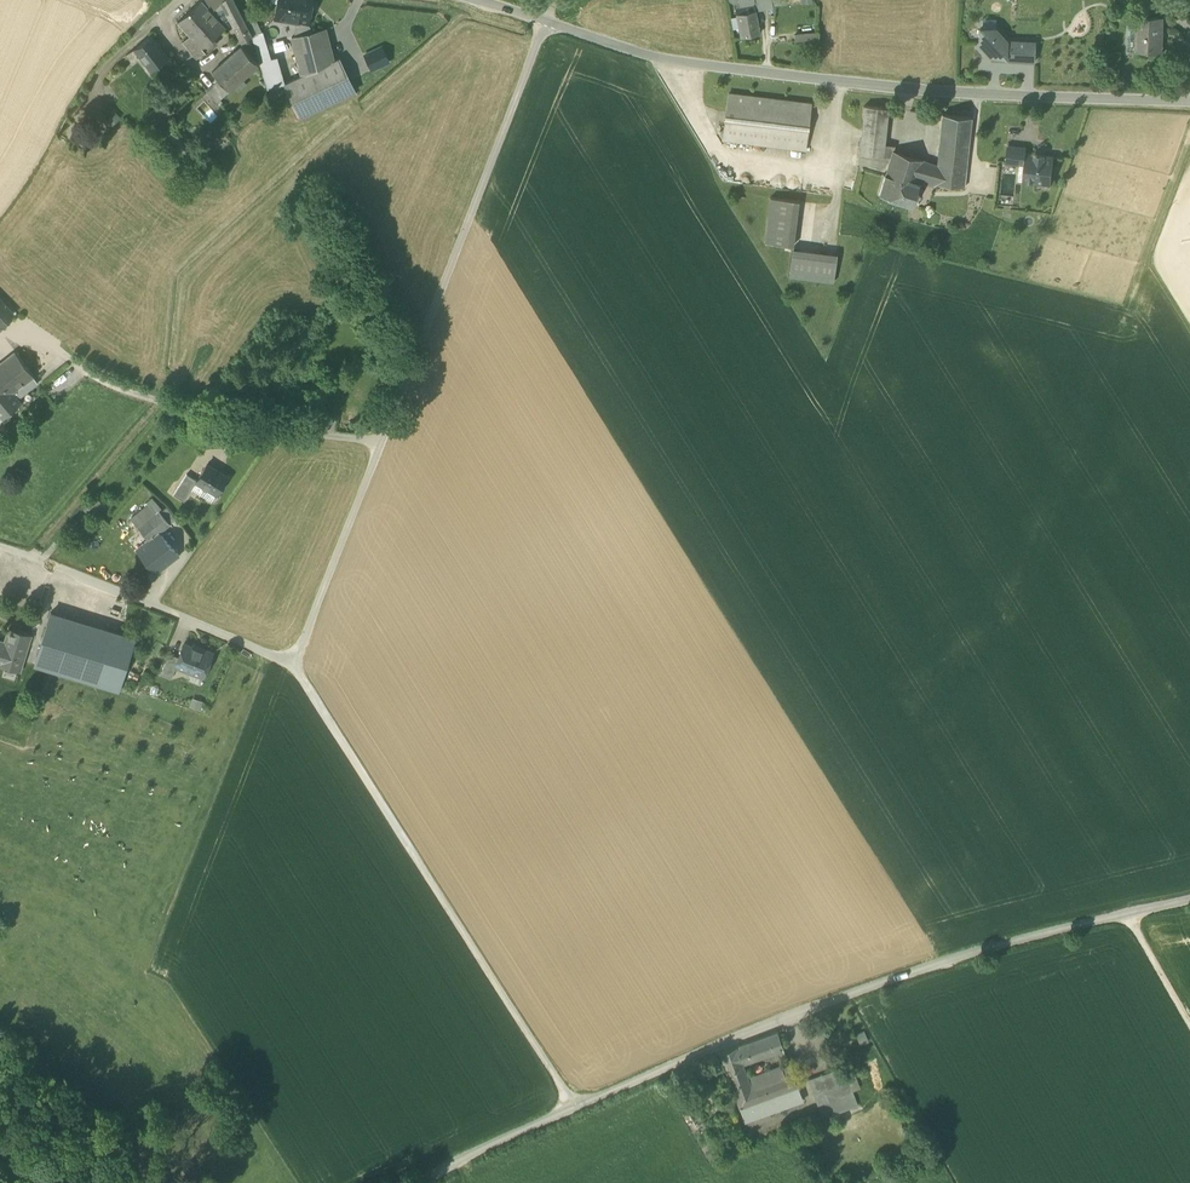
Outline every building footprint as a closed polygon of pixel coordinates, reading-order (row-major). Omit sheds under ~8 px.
[(201,48),(204,46),(225,27),(231,22),(243,42),(251,38),(252,38),(245,25),(246,25),(241,17),(233,0),(203,0),(178,22),(190,36),(201,48)] [(308,24),(312,0),(278,0),(277,4),(274,19),(298,23),(298,22),(308,24)] [(754,1),(756,11),(765,10),(764,0),(754,0),(754,1)] [(765,10),(774,9),(773,7),(772,0),(764,0),(765,10)] [(735,5),(736,15),(756,11),(754,1),(739,4),(735,5)] [(739,29),(741,38),(761,34),(756,11),(736,15),(737,17),(739,29)] [(245,25),(252,38),(262,34),(263,33),(252,12),(241,17),(246,25),(245,25)] [(739,29),(737,17),(730,19),(733,31),(739,29)] [(1137,28),(1136,38),(1136,50),(1158,51),(1158,33),(1162,33),(1162,18),(1137,18),(1137,28)] [(295,37),(315,32),(308,24),(298,22),(298,23),(295,37)] [(990,56),(1001,57),(1001,61),(1006,61),(1007,40),(995,28),(982,27),(979,30),(978,44),(981,46),(981,51),(985,51),(990,56)] [(1128,27),(1127,38),(1136,38),(1137,28),(1128,27)] [(291,38),(301,77),(334,61),(325,29),(315,32),(295,37),(291,38)] [(816,41),(817,32),(794,34),(795,43),(816,41)] [(267,90),(284,85),(276,59),(270,61),(262,34),(252,38),(256,50),(267,90)] [(135,49),(152,70),(160,64),(168,58),(168,57),(151,36),(135,49)] [(197,58),(204,52),(201,48),(190,36),(183,42),(188,49),(197,58)] [(1127,50),(1136,50),(1136,38),(1127,38),(1127,50)] [(1006,61),(1019,62),(1020,41),(1007,40),(1006,61)] [(1035,41),(1020,41),(1019,62),(1034,62),(1035,41)] [(207,90),(217,101),(219,99),(258,64),(249,54),(242,46),(212,72),(219,80),(207,90)] [(364,56),(372,71),(389,63),(381,47),(364,56)] [(160,64),(165,71),(176,62),(171,55),(168,57),(168,58),(160,64)] [(301,77),(284,85),(299,118),(354,92),(349,81),(338,59),(334,61),(301,77)] [(181,67),(176,62),(165,71),(170,76),(181,67)] [(723,141),(806,151),(812,105),(729,95),(723,141)] [(145,115),(153,125),(168,113),(161,103),(145,115)] [(859,154),(891,158),(893,151),(895,146),(884,145),(888,109),(864,106),(859,154)] [(121,117),(114,110),(105,120),(112,126),(121,117)] [(938,157),(941,158),(967,161),(971,118),(943,115),(938,157)] [(167,136),(182,153),(188,148),(173,131),(167,136)] [(1019,164),(1024,165),(1025,153),(1026,153),(1026,148),(1007,146),(1005,163),(1019,164)] [(964,187),(967,161),(941,158),(940,166),(939,165),(893,151),(891,158),(886,173),(918,183),(917,184),(933,187),(934,183),(964,187)] [(1022,181),(1051,184),(1054,156),(1044,155),(1045,154),(1034,153),(1034,154),(1026,153),(1025,153),(1024,165),(1023,179),(1022,181)] [(888,198),(911,205),(917,184),(918,183),(886,173),(880,195),(888,197),(888,198)] [(765,243),(793,247),(798,201),(770,198),(765,243)] [(788,277),(833,283),(837,255),(792,249),(788,277)] [(12,315),(0,302),(0,326),(12,315)] [(3,420),(21,404),(18,400),(20,398),(20,397),(37,383),(14,354),(0,365),(0,417),(3,420)] [(196,482),(204,487),(199,494),(211,501),(215,494),(216,494),(227,477),(214,469),(206,464),(196,481),(196,482)] [(173,495),(183,502),(191,489),(192,489),(196,482),(196,481),(186,474),(173,495)] [(192,489),(199,494),(204,487),(196,482),(192,489)] [(93,501),(105,511),(107,509),(92,495),(85,503),(88,506),(93,501)] [(157,507),(160,511),(163,509),(152,498),(146,503),(147,504),(148,504),(154,510),(156,508),(157,507)] [(88,506),(100,517),(105,511),(93,501),(88,506)] [(130,519),(138,528),(156,512),(154,510),(148,504),(147,504),(130,519)] [(156,508),(154,510),(156,512),(138,528),(143,534),(148,540),(158,532),(159,534),(170,524),(159,512),(160,511),(157,507),(156,508)] [(167,507),(163,509),(160,511),(159,512),(170,524),(175,520),(167,507)] [(136,550),(157,575),(179,557),(159,534),(158,532),(148,540),(138,548),(136,550)] [(134,543),(138,548),(148,540),(143,534),(134,543)] [(50,614),(35,667),(118,693),(134,640),(50,614)] [(19,675),(31,637),(9,631),(5,645),(0,643),(0,668),(5,669),(5,670),(19,675)] [(192,673),(203,678),(204,676),(207,674),(209,668),(208,665),(212,654),(201,649),(200,651),(184,645),(179,658),(175,667),(176,667),(192,673)] [(160,675),(171,680),(176,667),(175,667),(179,658),(169,654),(160,675)] [(200,686),(203,678),(192,673),(189,681),(200,686)] [(192,698),(189,707),(200,711),(203,702),(192,698)] [(869,1043),(864,1032),(855,1036),(860,1047),(869,1043)] [(777,1034),(737,1049),(743,1066),(783,1051),(777,1034)] [(849,1036),(852,1048),(858,1047),(855,1034),(849,1036)] [(747,1077),(743,1066),(737,1049),(720,1055),(730,1084),(747,1077)] [(789,1066),(754,1080),(757,1087),(792,1074),(789,1066)] [(808,1082),(819,1110),(830,1106),(855,1097),(853,1093),(848,1080),(844,1069),(808,1082)] [(792,1074),(757,1087),(762,1103),(798,1090),(792,1074)] [(740,1111),(762,1103),(757,1087),(754,1080),(747,1077),(730,1084),(740,1111)] [(848,1080),(853,1093),(861,1091),(856,1077),(848,1080)] [(803,1103),(798,1090),(762,1103),(740,1111),(745,1124),(772,1114),(772,1115),(803,1103)] [(830,1106),(834,1117),(858,1107),(855,1097),(830,1106)] [(823,1121),(834,1117),(830,1106),(819,1110),(823,1121)] [(1,1137),(8,1145),(23,1130),(16,1123),(1,1137)]
